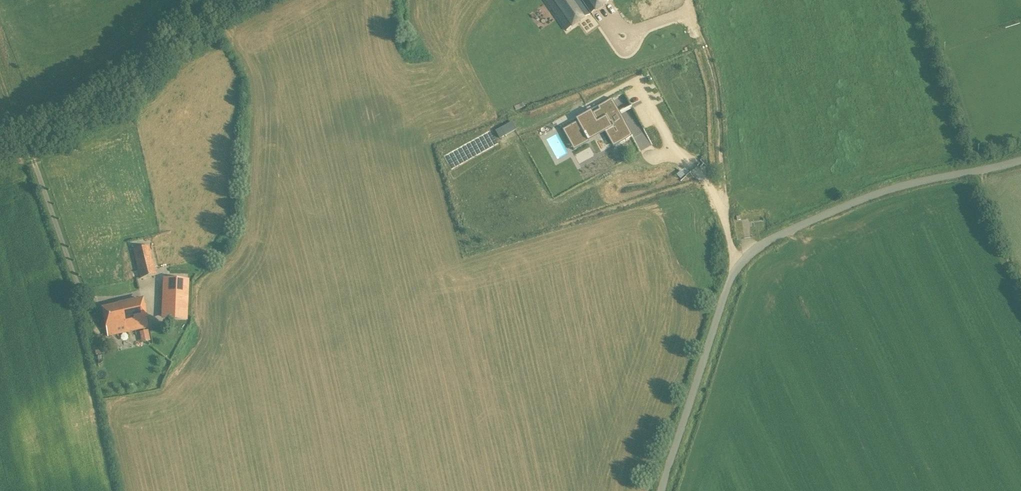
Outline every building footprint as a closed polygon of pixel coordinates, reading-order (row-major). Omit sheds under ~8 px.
[(566,32),(590,15),(580,0),(544,0),(566,32)] [(592,13),(610,0),(583,0),(592,13)] [(615,98),(556,130),(577,168),(635,137),(615,98)] [(516,129),(512,122),(501,128),(505,136),(516,129)] [(586,191),(591,201),(602,195),(597,185),(586,191)] [(156,275),(149,245),(132,249),(139,279),(156,275)] [(162,318),(187,318),(188,277),(162,276),(162,318)] [(118,303),(118,304),(101,308),(105,327),(106,327),(108,337),(148,328),(146,319),(147,319),(144,303),(143,303),(142,299),(123,303),(123,302),(118,303)]
